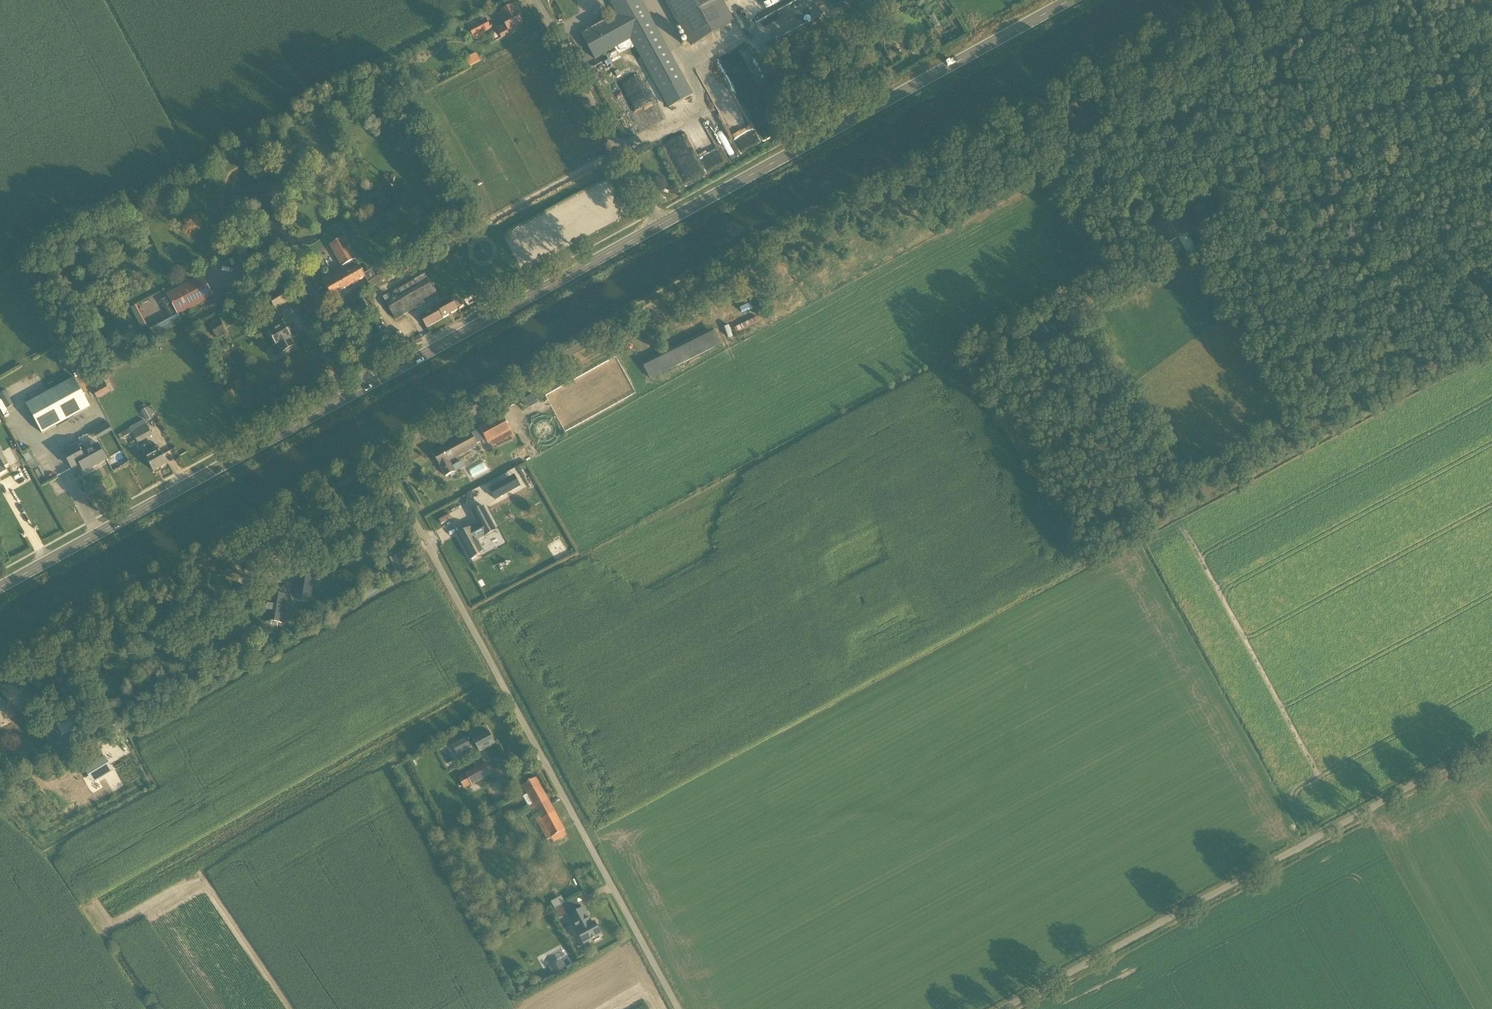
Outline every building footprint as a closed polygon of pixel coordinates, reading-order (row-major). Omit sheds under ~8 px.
[(678,103),(692,95),(640,0),(609,0),(618,15),(582,36),(595,59),(631,39),(669,108),(678,103)] [(693,46),(731,24),(718,1),(719,0),(667,0),(693,46)] [(496,28),(501,39),(515,32),(516,31),(517,30),(516,27),(522,23),(518,16),(521,14),(516,4),(498,14),(503,24),(496,28)] [(486,20),(470,29),(474,37),(492,28),(487,19),(486,20)] [(480,61),(476,53),(465,58),(469,66),(480,61)] [(743,56),(724,65),(752,124),(770,115),(743,56)] [(742,113),(725,121),(739,150),(756,141),(742,113)] [(724,163),(706,126),(686,136),(705,173),(724,163)] [(331,296),(365,277),(343,237),(329,245),(343,268),(322,280),(331,296)] [(49,271),(56,284),(65,279),(58,266),(49,271)] [(376,276),(367,281),(371,287),(396,273),(392,266),(376,276)] [(213,296),(202,276),(168,294),(169,295),(161,299),(170,318),(150,328),(155,338),(183,323),(178,314),(203,301),(213,296)] [(309,293),(303,283),(291,279),(289,281),(299,299),(309,293)] [(438,295),(428,280),(386,305),(396,321),(407,314),(406,313),(438,295)] [(286,286),(284,288),(281,283),(272,289),(275,293),(268,297),(276,309),(293,299),(286,286)] [(395,297),(400,294),(397,288),(392,291),(395,297)] [(442,305),(421,317),(426,327),(458,310),(451,298),(441,303),(442,305)] [(736,330),(759,321),(758,317),(734,326),(736,330)] [(209,324),(218,339),(227,334),(219,319),(209,324)] [(276,345),(278,344),(283,353),(286,351),(286,352),(293,349),(292,347),(295,346),(290,337),(291,336),(283,321),(268,329),(270,333),(269,334),(276,345)] [(644,366),(650,379),(719,346),(713,333),(644,366)] [(94,383),(93,391),(97,398),(110,391),(103,378),(94,383)] [(72,417),(56,388),(26,404),(42,433),(72,417)] [(14,405),(5,390),(0,393),(0,396),(7,408),(14,405)] [(526,406),(537,400),(534,395),(523,401),(526,406)] [(142,410),(147,420),(154,417),(148,407),(142,410)] [(480,428),(484,437),(488,443),(511,431),(502,416),(480,428)] [(146,424),(146,425),(143,420),(130,428),(130,429),(132,432),(138,443),(153,436),(146,424)] [(121,434),(119,435),(121,439),(132,432),(130,429),(121,434)] [(456,475),(454,472),(455,472),(464,467),(462,461),(452,466),(448,460),(477,445),(471,433),(433,453),(440,466),(446,477),(450,475),(451,477),(456,475)] [(72,469),(80,464),(84,472),(107,460),(98,444),(86,451),(83,444),(78,447),(78,445),(64,453),(72,469)] [(157,445),(150,449),(147,445),(141,448),(153,471),(168,463),(161,450),(160,450),(157,445)] [(4,467),(9,465),(2,452),(0,453),(0,475),(6,472),(4,467)] [(507,479),(489,489),(495,500),(512,491),(507,479)] [(485,537),(486,536),(496,531),(483,506),(472,512),(478,524),(471,528),(471,527),(457,535),(471,560),(484,553),(478,540),(485,536),(485,537)] [(402,553),(389,559),(397,575),(410,568),(402,553)] [(301,571),(301,596),(314,596),(314,571),(301,571)] [(271,611),(271,612),(272,612),(272,623),(289,623),(289,594),(272,594),(272,605),(271,605),(271,606),(272,606),(272,611),(271,611)] [(326,609),(325,617),(333,618),(334,610),(326,609)] [(475,744),(480,752),(495,744),(486,725),(470,734),(471,736),(467,738),(466,738),(452,745),(457,755),(471,747),(475,744)] [(102,728),(90,735),(94,743),(106,736),(102,728)] [(61,741),(48,748),(52,755),(65,749),(61,741)] [(105,756),(84,769),(88,776),(91,774),(95,782),(114,771),(105,756)] [(472,785),(477,782),(492,774),(486,763),(466,774),(458,778),(464,789),(472,785)] [(524,796),(527,803),(533,812),(536,811),(537,814),(534,815),(548,840),(552,838),(555,844),(568,837),(536,778),(523,785),(528,794),(524,796)] [(450,818),(445,820),(449,828),(457,824),(455,819),(450,818)] [(563,904),(554,909),(560,919),(569,914),(563,904)] [(594,939),(595,942),(600,939),(599,936),(601,935),(597,927),(594,928),(592,924),(584,909),(570,916),(578,931),(578,932),(584,944),(594,939)] [(567,970),(563,963),(550,970),(553,977),(567,970)]
